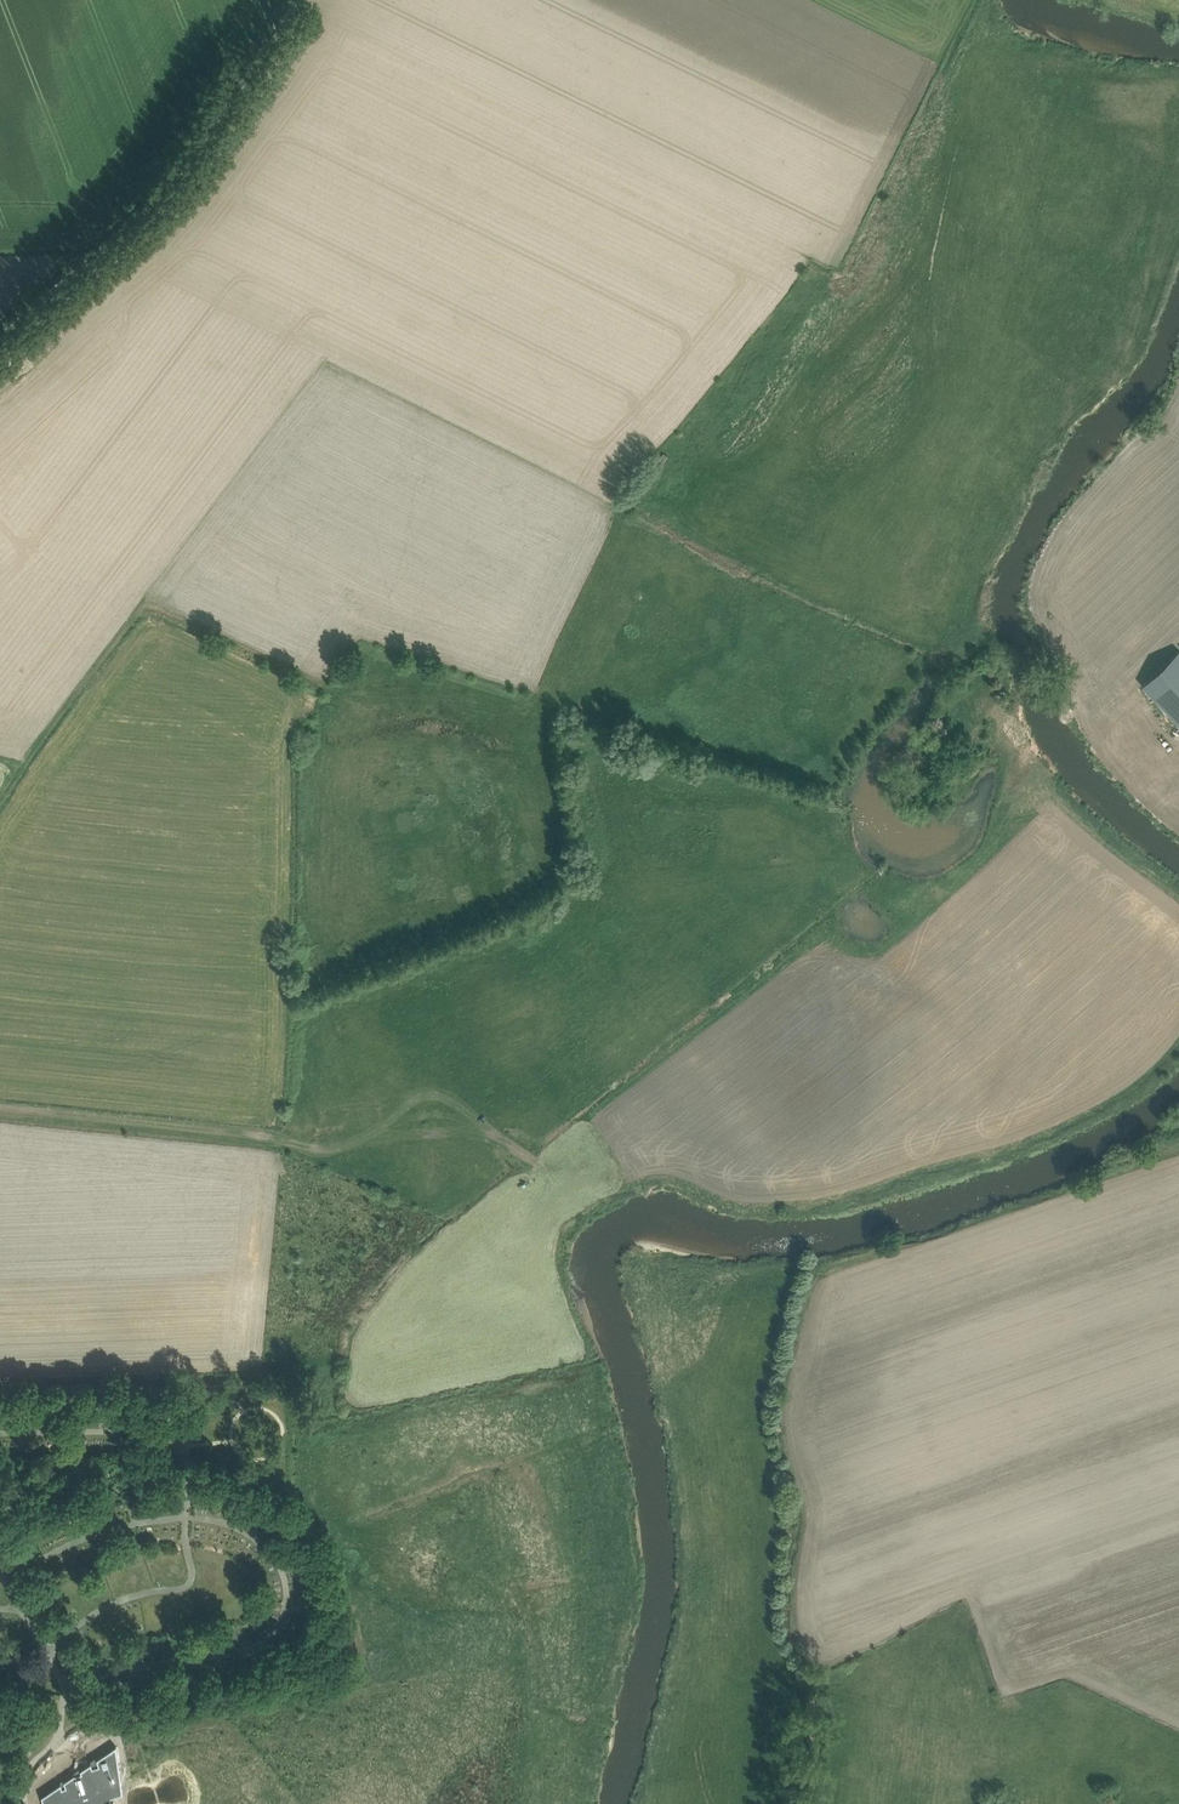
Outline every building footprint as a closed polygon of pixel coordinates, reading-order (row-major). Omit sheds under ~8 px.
[(1143,685),(1178,723),(1178,652),(1143,685)] [(392,1652),(378,1655),(381,1668),(395,1665),(392,1652)] [(42,1796),(44,1803),(116,1803),(114,1800),(112,1801),(110,1797),(123,1793),(116,1746),(97,1759),(99,1765),(93,1767),(91,1763),(81,1770),(82,1773),(81,1773),(76,1774),(75,1775),(75,1774),(64,1781),(65,1781),(65,1782),(66,1786),(63,1787),(61,1783),(42,1796)]
